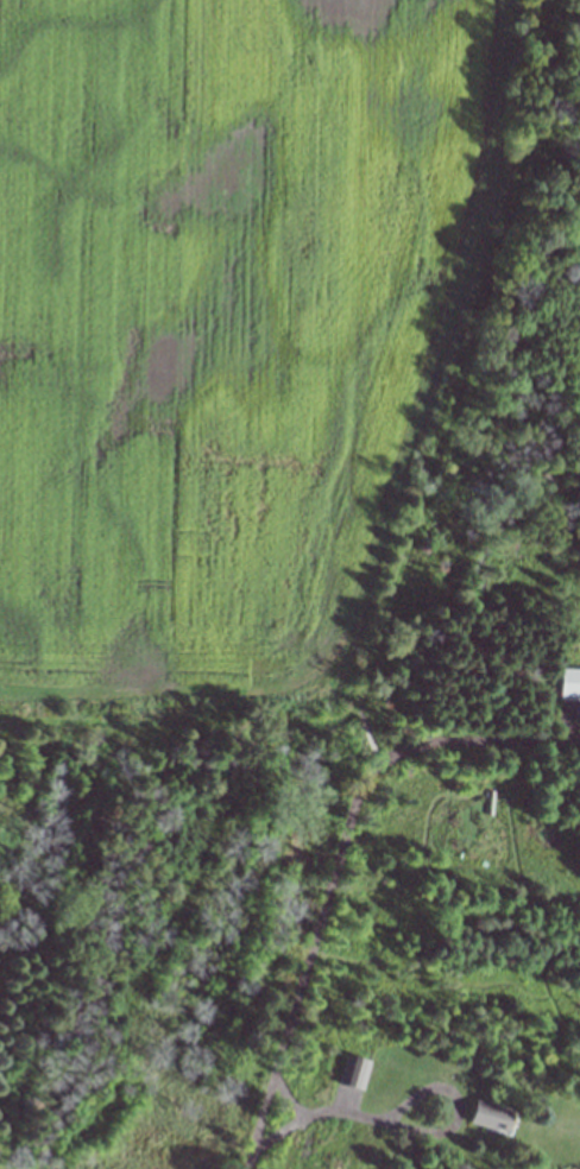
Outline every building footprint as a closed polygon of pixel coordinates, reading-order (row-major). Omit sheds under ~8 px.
[(369,1062),(350,1057),(342,1088),(361,1093),(369,1062)]
